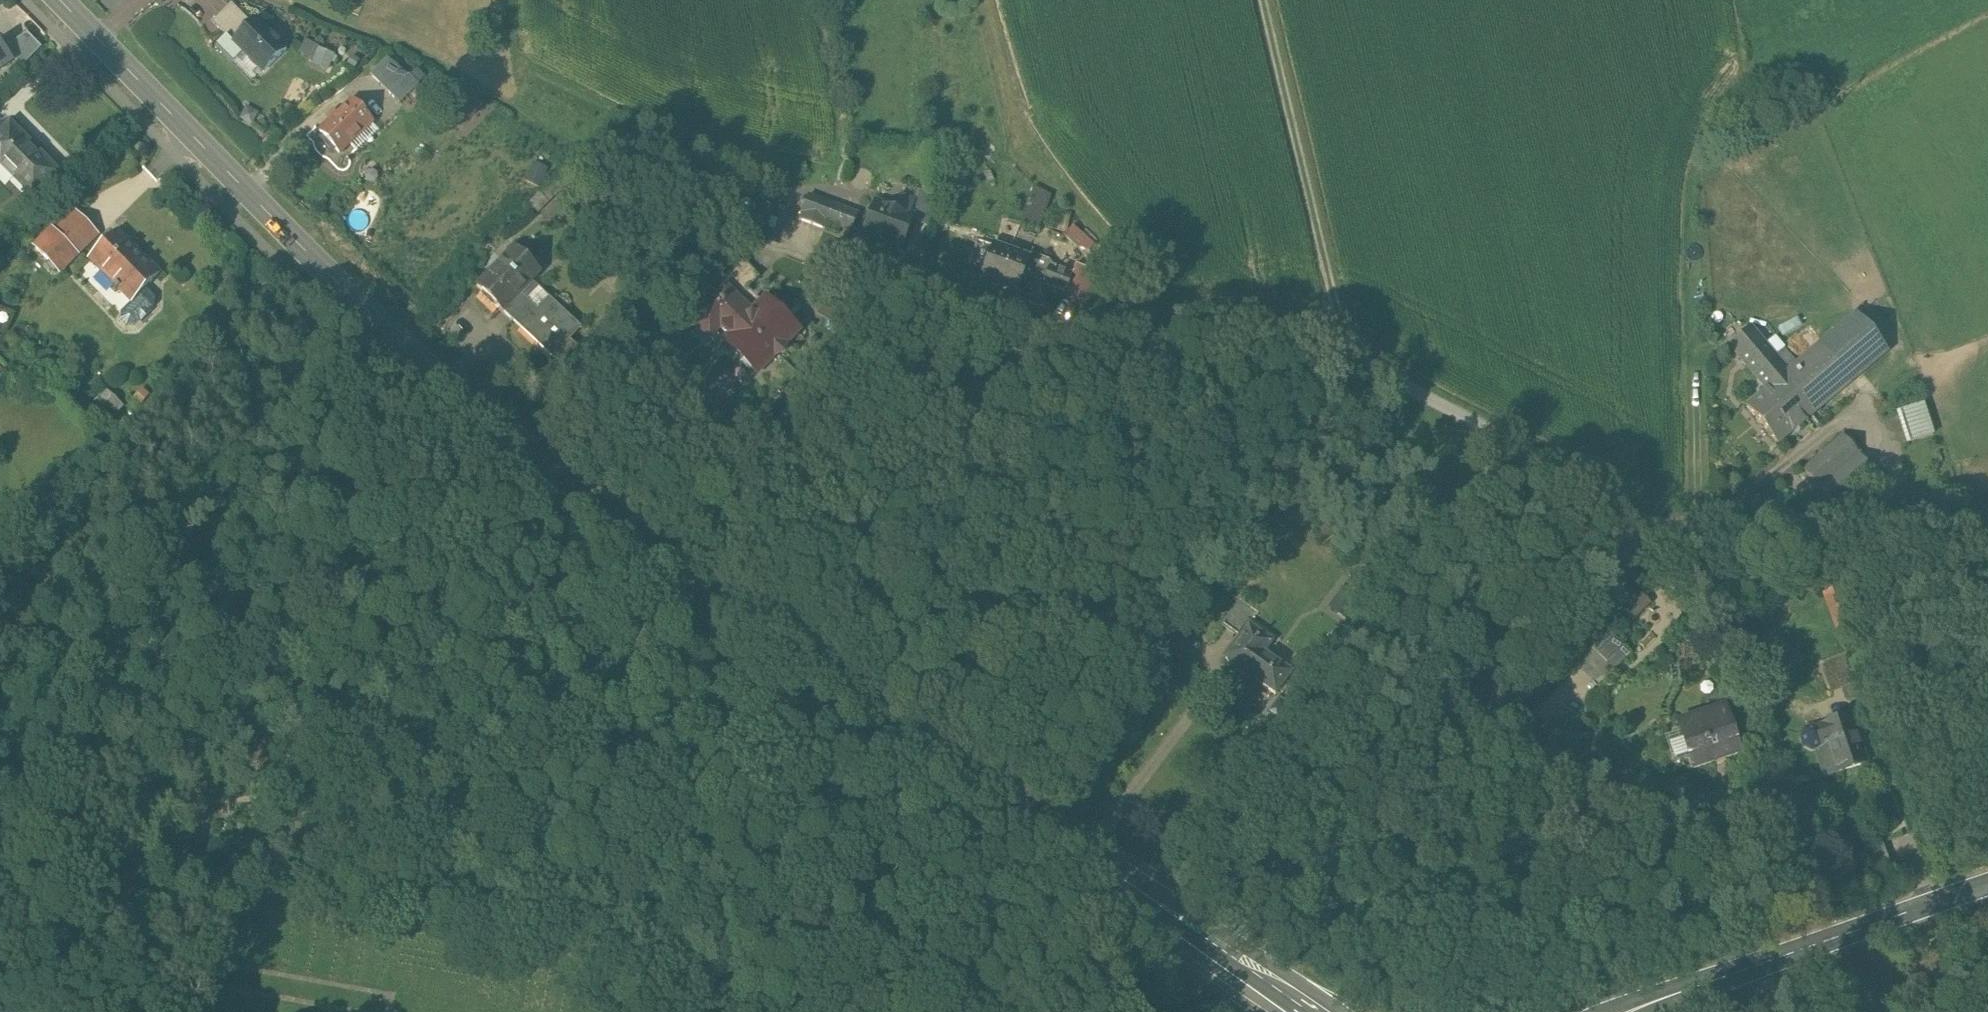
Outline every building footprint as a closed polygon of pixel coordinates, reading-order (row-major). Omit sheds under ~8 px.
[(232,2),(212,21),(226,36),(234,43),(253,24),(232,2)] [(287,50),(257,20),(253,24),(234,43),(226,36),(216,46),(233,63),(243,53),(264,73),(287,50)] [(27,33),(7,47),(21,67),(42,47),(27,33)] [(303,40),(296,57),(329,70),(336,53),(303,40)] [(11,61),(0,46),(0,69),(11,61)] [(417,86),(386,56),(369,74),(399,104),(417,86)] [(359,95),(326,126),(330,131),(327,133),(339,145),(341,143),(346,148),(379,116),(359,95)] [(10,121),(0,131),(0,163),(34,197),(60,172),(10,121)] [(539,185),(548,168),(535,160),(525,178),(539,185)] [(916,188),(910,214),(914,215),(913,218),(929,224),(933,192),(916,188)] [(833,203),(808,193),(799,217),(825,227),(827,220),(833,203)] [(910,214),(875,201),(862,233),(901,248),(913,218),(914,215),(910,214)] [(858,212),(833,203),(827,220),(851,229),(858,212)] [(96,233),(76,212),(57,231),(56,232),(76,252),(96,233)] [(76,252),(56,232),(57,231),(54,229),(36,246),(49,259),(48,264),(54,270),(58,269),(59,269),(76,252)] [(118,231),(90,258),(131,300),(160,273),(118,231)] [(1031,256),(994,243),(981,280),(1017,293),(1031,256)] [(515,249),(478,289),(503,312),(531,282),(540,273),(515,249)] [(741,257),(717,282),(725,289),(726,288),(737,299),(748,287),(760,275),(741,257)] [(582,330),(531,282),(503,312),(561,368),(578,350),(570,342),(582,330)] [(763,302),(748,287),(737,299),(751,313),(763,302)] [(737,299),(726,288),(725,289),(694,321),(710,336),(718,327),(728,338),(728,344),(742,356),(741,363),(749,370),(756,370),(758,372),(798,330),(766,299),(763,302),(751,313),(737,299)] [(845,302),(829,293),(819,311),(846,326),(851,318),(840,311),(845,302)] [(856,309),(845,302),(840,311),(851,318),(856,309)] [(1748,404),(1781,442),(1890,351),(1857,313),(1791,368),(1757,328),(1733,348),(1767,388),(1748,404)] [(108,393),(88,412),(99,424),(119,404),(108,393)] [(1896,408),(1909,441),(1936,431),(1923,398),(1896,408)] [(1880,474),(1847,435),(1805,470),(1838,509),(1880,474)] [(1269,643),(1244,624),(1219,656),(1270,696),(1287,675),(1260,654),(1269,643)] [(1741,758),(1726,709),(1677,724),(1692,773),(1741,758)] [(1870,766),(1855,718),(1813,731),(1829,779),(1870,766)] [(1916,834),(1856,855),(1870,892),(1930,871),(1916,834)]
